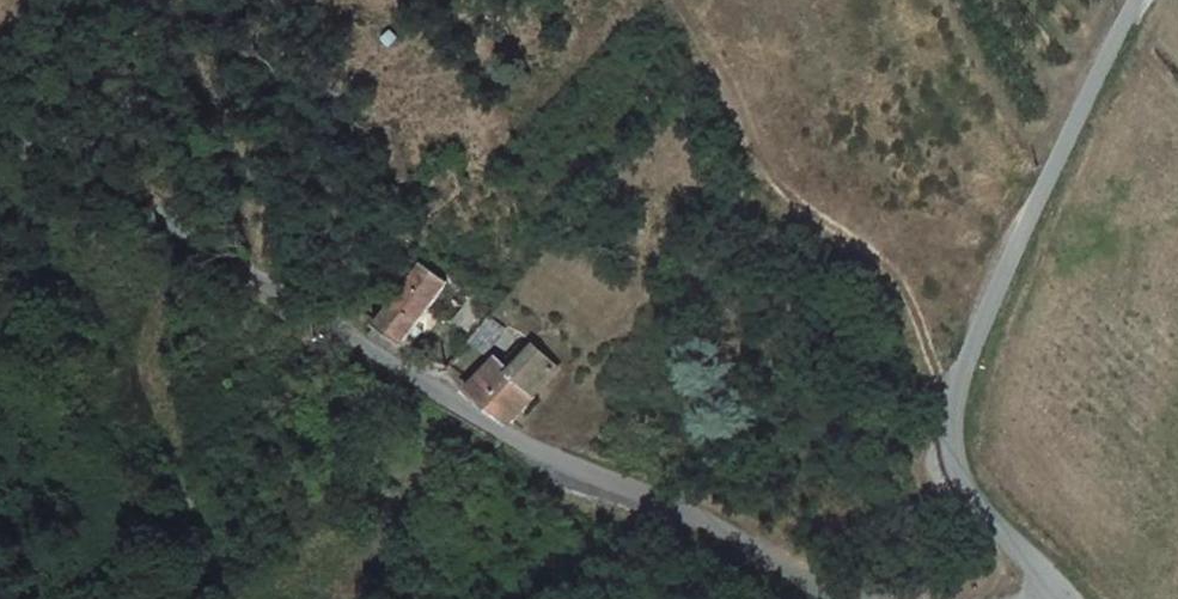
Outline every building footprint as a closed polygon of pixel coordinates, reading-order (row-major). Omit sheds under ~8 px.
[(411,319),(449,269),(425,250),(367,329),(403,349),(419,326),(411,319)] [(492,303),(470,286),(449,309),(471,327),(492,303)] [(483,352),(503,329),(491,318),(471,341),(483,352)] [(510,417),(555,353),(524,329),(502,357),(491,348),(467,383),(505,412),(510,417)]
